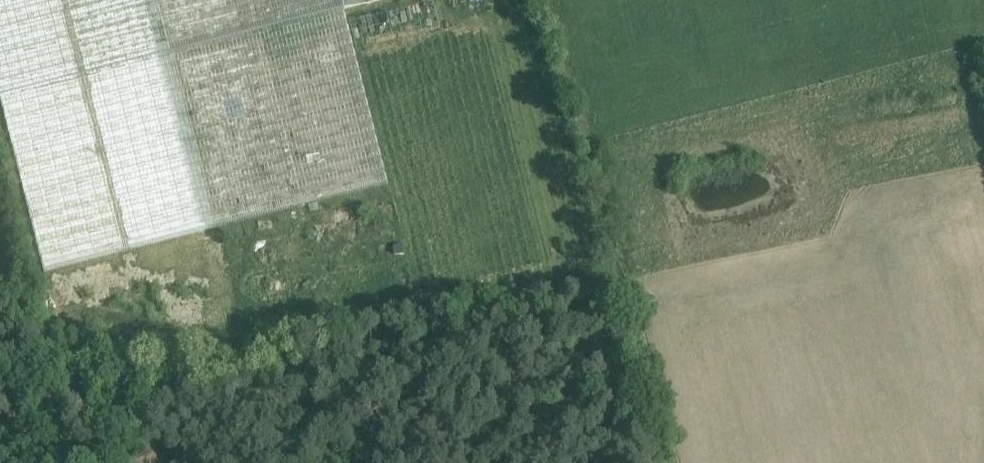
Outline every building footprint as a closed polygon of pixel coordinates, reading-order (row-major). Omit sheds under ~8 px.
[(44,272),(214,229),(157,0),(0,0),(0,99),(44,272)] [(214,229),(388,185),(343,8),(341,0),(157,0),(214,229)]
